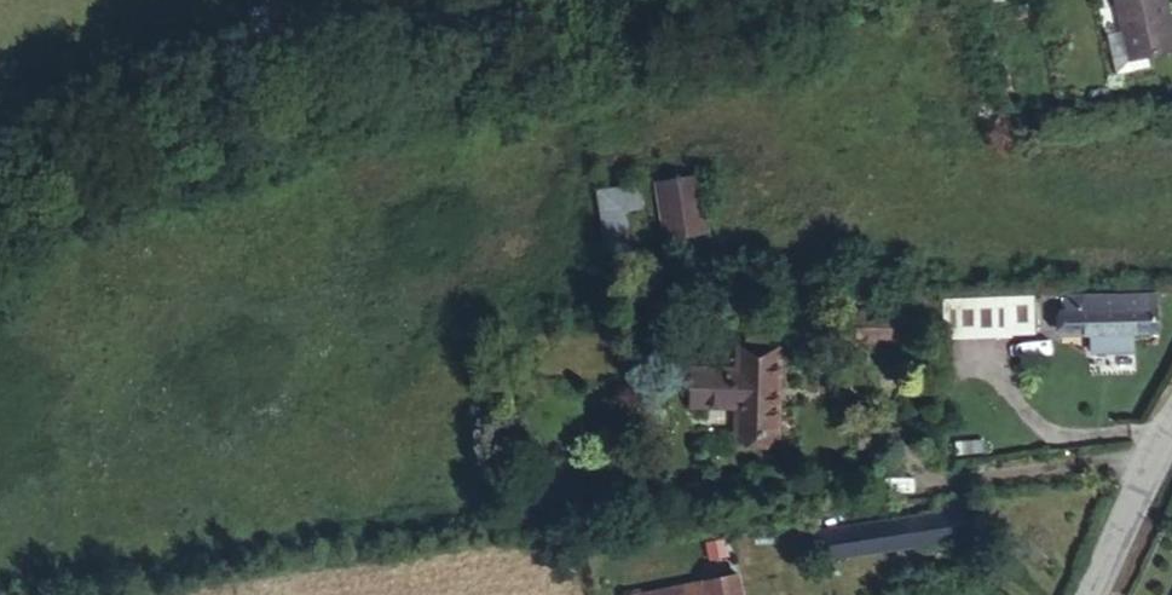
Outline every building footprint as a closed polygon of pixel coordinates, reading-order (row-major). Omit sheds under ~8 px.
[(514,10),(573,0),(512,0),(514,10)] [(1113,22),(1119,51),(1136,48),(1164,42),(1156,0),(1109,0),(1113,22)] [(1138,60),(1136,48),(1119,51),(1113,22),(1094,27),(1102,68),(1138,60)] [(659,171),(660,230),(707,229),(705,170),(659,171)] [(598,183),(602,227),(645,224),(642,180),(598,183)] [(1140,299),(1138,278),(1106,280),(1107,302),(1140,299)] [(1107,302),(1106,280),(1055,285),(1056,306),(1107,302)] [(992,321),(991,291),(972,292),(972,321),(992,321)] [(1141,323),(1140,299),(1107,302),(1056,306),(1057,331),(1141,323)] [(837,337),(903,337),(903,304),(838,304),(837,337)] [(776,443),(778,345),(733,344),(730,442),(776,443)] [(987,528),(982,483),(949,487),(951,500),(939,501),(816,524),(821,556),(987,528)] [(949,487),(936,488),(939,501),(951,500),(949,487)] [(742,565),(624,586),(626,594),(748,594),(742,565)]
